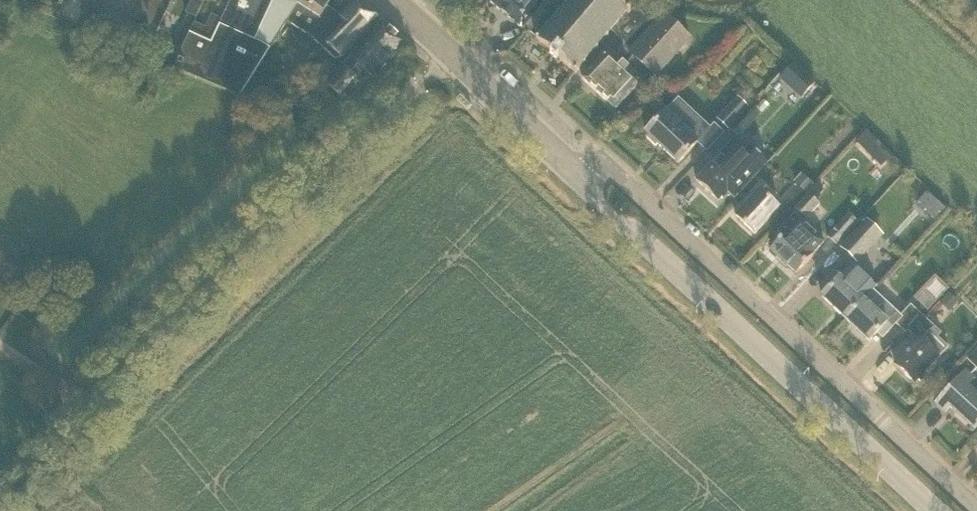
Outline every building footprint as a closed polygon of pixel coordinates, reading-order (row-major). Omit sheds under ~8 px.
[(212,44),(190,33),(173,69),(240,97),(287,22),(301,0),(232,0),(212,44)] [(287,22),(309,36),(333,11),(327,7),(332,0),(301,0),(287,22)] [(342,58),(379,20),(354,0),(342,16),(333,11),(309,36),(336,60),(342,58)] [(489,0),(522,29),(547,0),(489,0)] [(538,39),(536,41),(576,74),(577,73),(577,72),(612,32),(630,11),(629,11),(617,0),(572,0),(538,39)] [(612,32),(626,45),(614,57),(609,52),(584,79),(583,79),(583,80),(616,111),(617,110),(617,109),(642,82),(651,74),(655,78),(691,40),(665,17),(655,28),(632,8),(629,11),(630,11),(612,32)] [(356,78),(351,73),(358,65),(374,78),(406,44),(382,23),(350,57),(339,71),(328,84),(336,91),(341,95),(356,78)] [(813,83),(793,64),(779,78),(800,98),(813,83)] [(329,65),(320,76),(328,82),(337,71),(329,65)] [(665,113),(646,133),(649,136),(647,138),(656,146),(658,144),(679,164),(697,144),(707,153),(725,134),(715,125),(711,129),(692,111),(688,115),(675,104),(680,99),(679,98),(665,113)] [(737,98),(717,119),(728,130),(749,109),(737,98)] [(753,122),(745,114),(729,131),(737,138),(753,122)] [(768,164),(749,147),(742,154),(732,144),(719,158),(719,157),(697,181),(719,201),(721,198),(723,200),(728,194),(726,193),(727,192),(735,199),(768,164)] [(802,173),(794,182),(807,194),(815,185),(802,173)] [(736,217),(755,234),(780,208),(761,190),(736,217)] [(796,210),(807,219),(820,204),(810,195),(796,210)] [(771,249),(797,273),(814,255),(813,254),(820,248),(825,243),(823,241),(795,215),(784,227),(788,231),(771,249)] [(866,217),(842,243),(854,255),(878,228),(866,217)] [(827,255),(849,231),(839,223),(823,241),(825,243),(820,248),(827,255)] [(888,251),(879,261),(890,271),(899,261),(888,251)] [(851,268),(840,279),(822,297),(846,319),(872,291),(877,286),(877,285),(875,287),(870,282),(868,283),(851,268)] [(927,311),(938,299),(923,285),(912,297),(927,311)] [(883,337),(896,324),(906,334),(908,331),(923,316),(911,305),(900,317),(872,291),(846,319),(869,342),(878,333),(883,337)] [(949,312),(958,302),(949,294),(940,304),(949,312)] [(895,366),(915,384),(949,348),(931,331),(934,327),(923,316),(908,331),(918,341),(895,366)] [(967,360),(976,369),(976,350),(967,360)] [(968,385),(974,379),(966,371),(936,403),(946,413),(950,407),(975,430),(976,427),(976,394),(968,385)]
